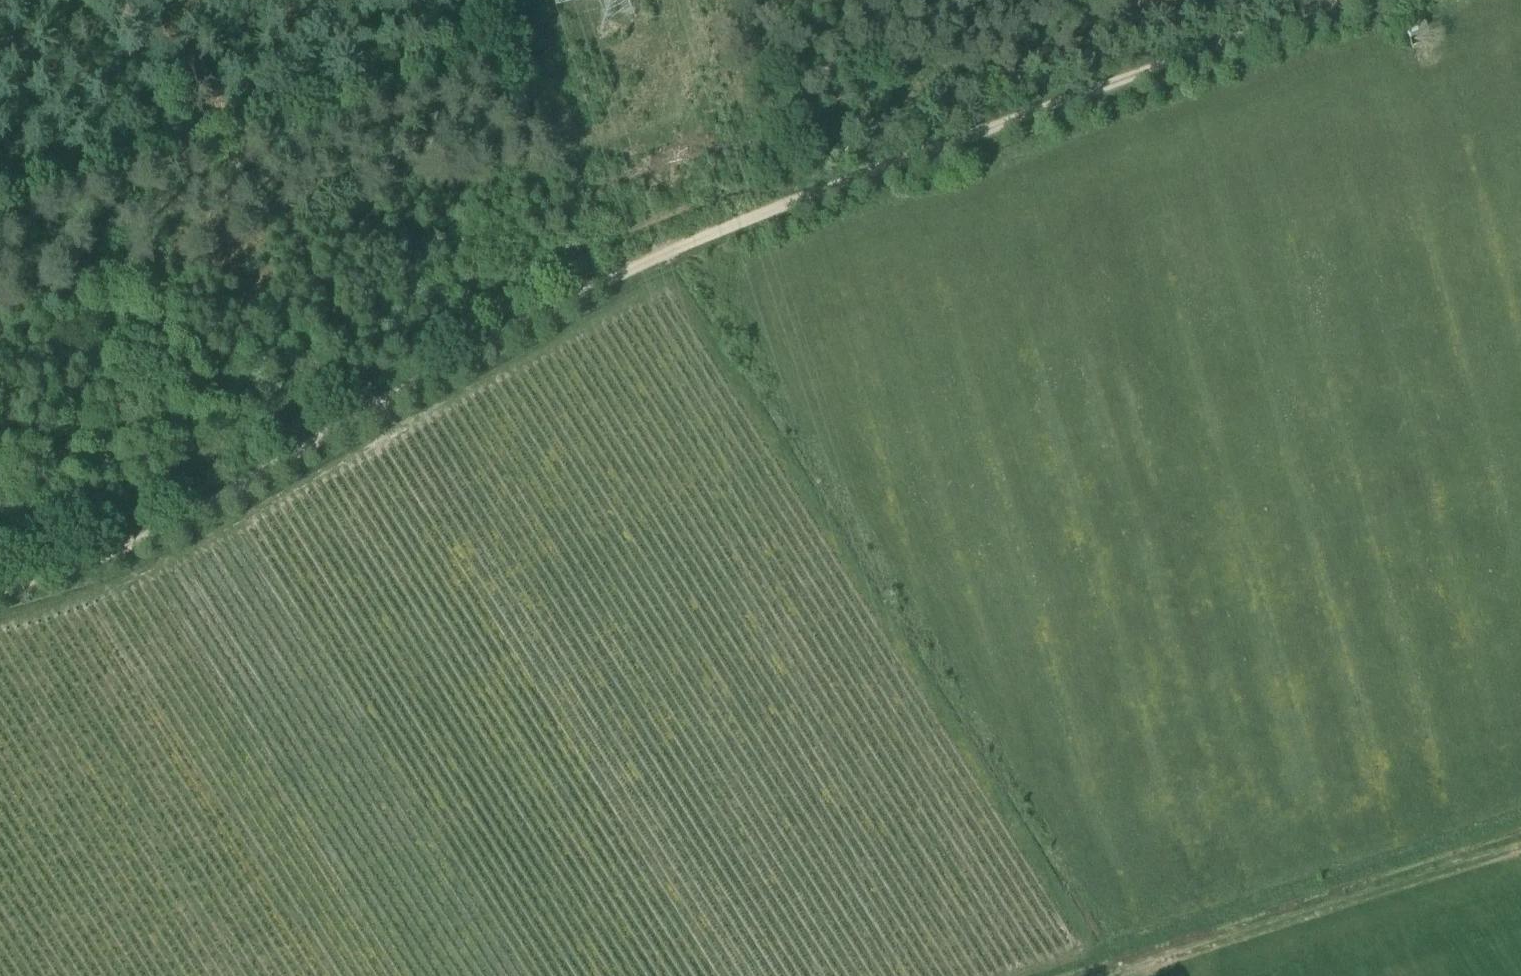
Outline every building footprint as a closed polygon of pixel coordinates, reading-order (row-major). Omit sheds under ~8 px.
[(1436,18),(1404,26),(1413,66),(1446,58),(1436,18)]
